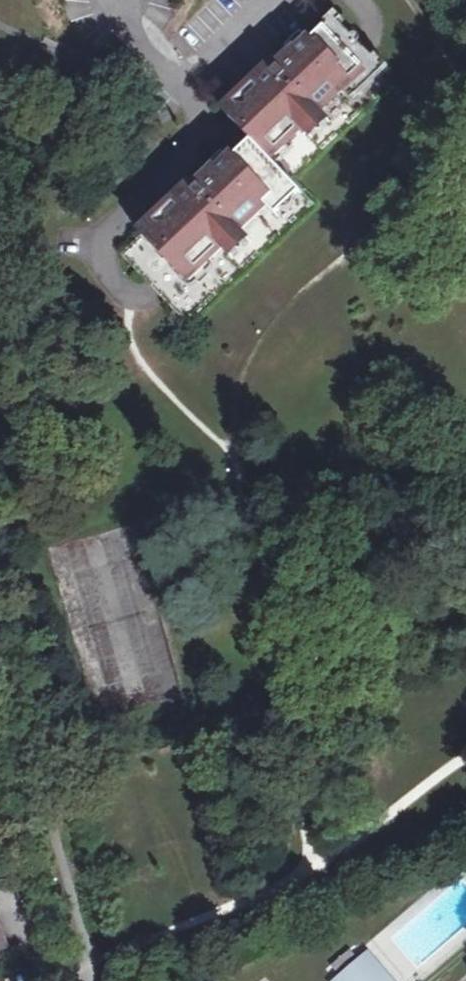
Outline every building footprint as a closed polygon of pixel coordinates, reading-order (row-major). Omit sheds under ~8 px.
[(324,16),(303,37),(308,42),(293,56),(288,51),(223,113),(245,136),(287,180),(388,83),(365,59),(324,16)] [(308,42),(303,37),(299,31),(283,46),(288,51),(293,56),(308,42)] [(287,180),(245,136),(225,155),(228,160),(213,174),(210,170),(121,254),(164,299),(186,323),(311,205),(287,180)] [(228,160),(225,155),(220,150),(204,165),(210,170),(213,174),(228,160)] [(11,959),(0,931),(0,963),(11,959)] [(353,943),(329,964),(340,978),(336,980),(385,980),(353,943)]
